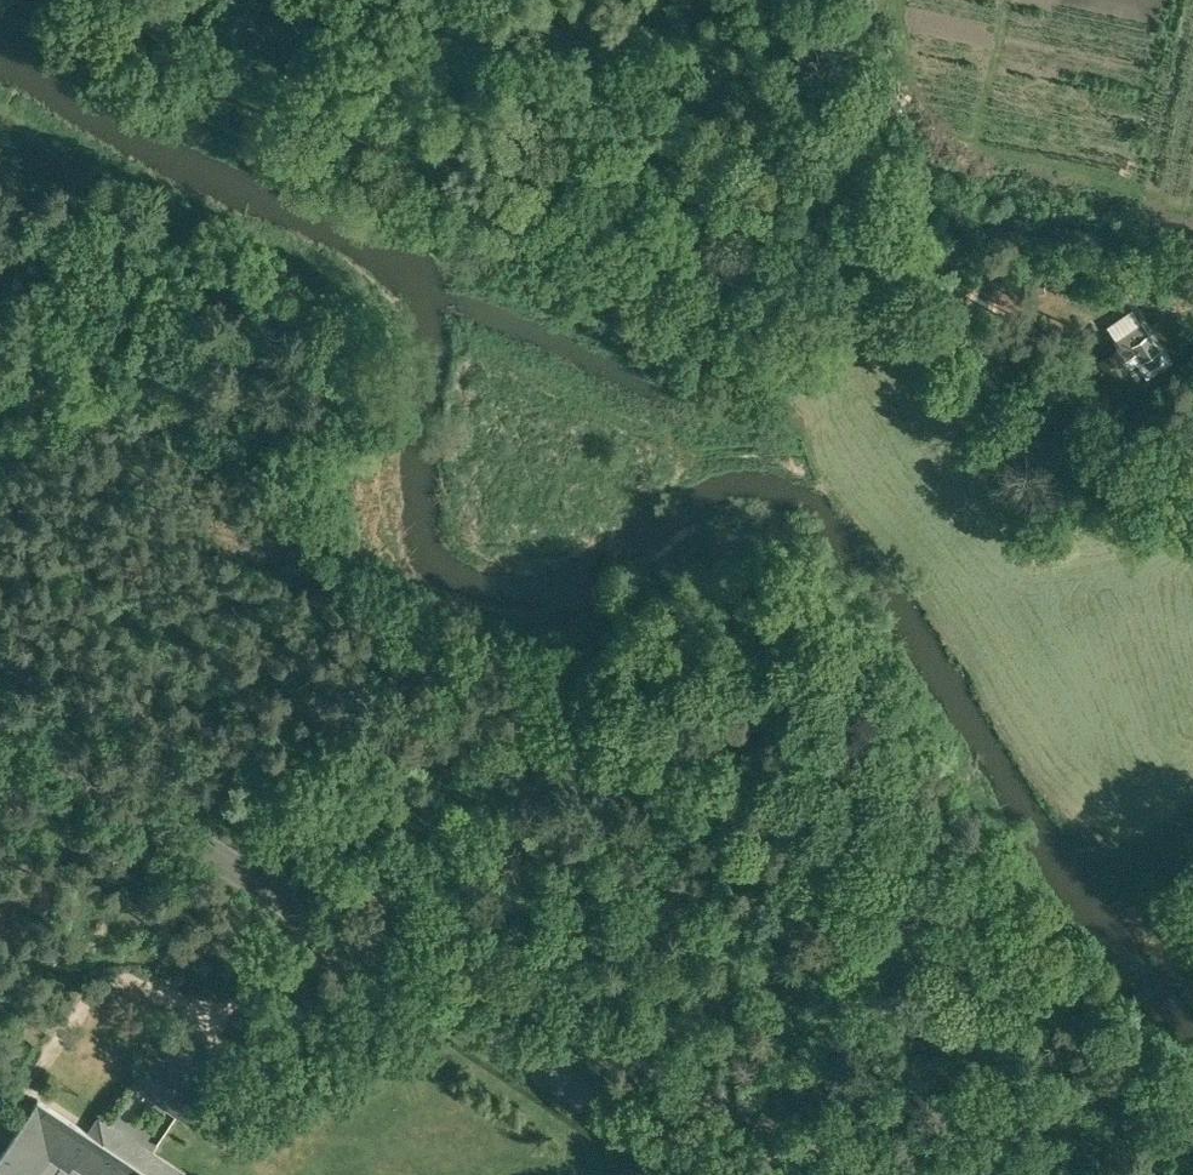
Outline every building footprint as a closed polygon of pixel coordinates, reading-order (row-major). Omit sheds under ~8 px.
[(1164,359),(1142,325),(1117,342),(1120,346),(1099,359),(1110,376),(1127,365),(1122,358),(1135,350),(1148,370),(1164,359)] [(180,1034),(164,1058),(154,1052),(132,1085),(189,1124),(210,1093),(200,1086),(218,1060),(180,1034)] [(120,1134),(110,1148),(37,1099),(0,1155),(0,1174),(36,1174),(49,1155),(64,1164),(68,1158),(93,1174),(182,1174),(120,1134)]
